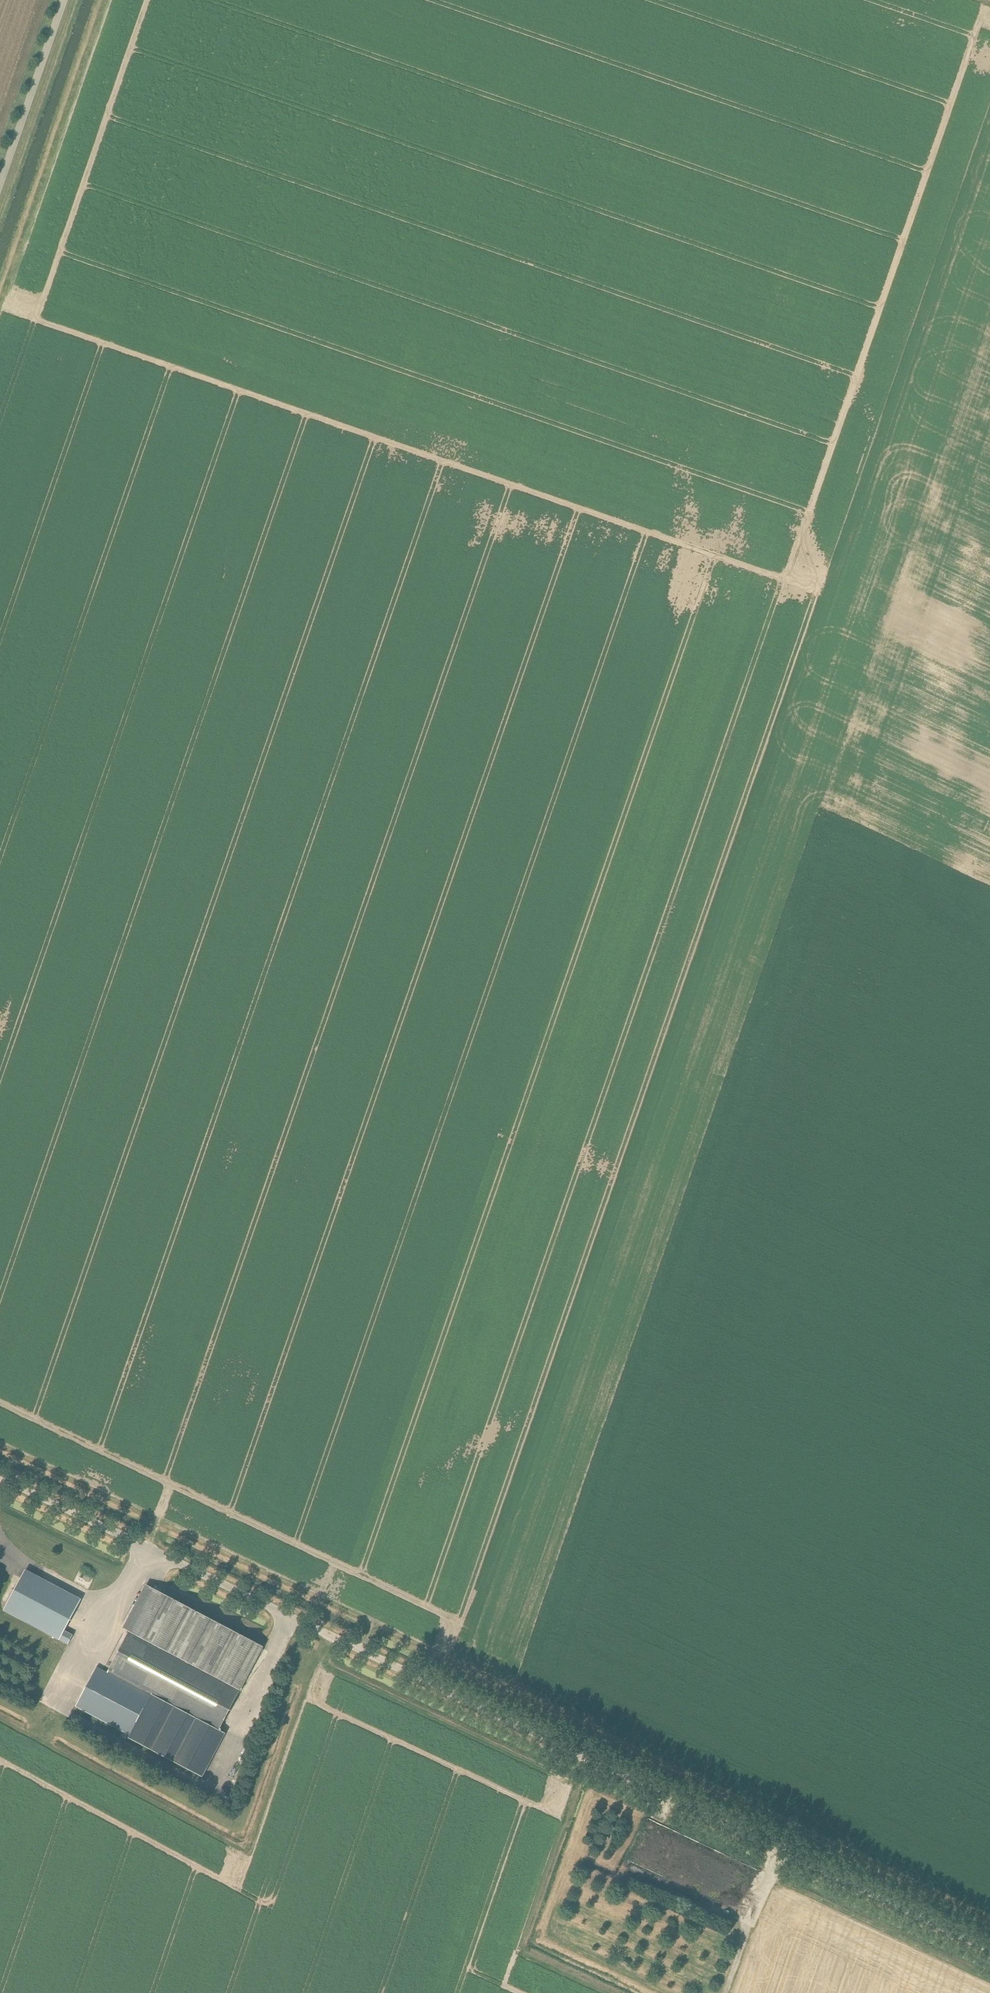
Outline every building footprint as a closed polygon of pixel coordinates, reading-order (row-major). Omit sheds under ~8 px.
[(7,1602),(3,1610),(33,1626),(50,1635),(68,1645),(73,1634),(65,1630),(81,1600),(25,1570),(7,1602)] [(96,1668),(75,1707),(204,1774),(226,1732),(219,1729),(261,1648),(158,1593),(144,1586),(122,1628),(129,1632),(108,1674),(96,1668)]
